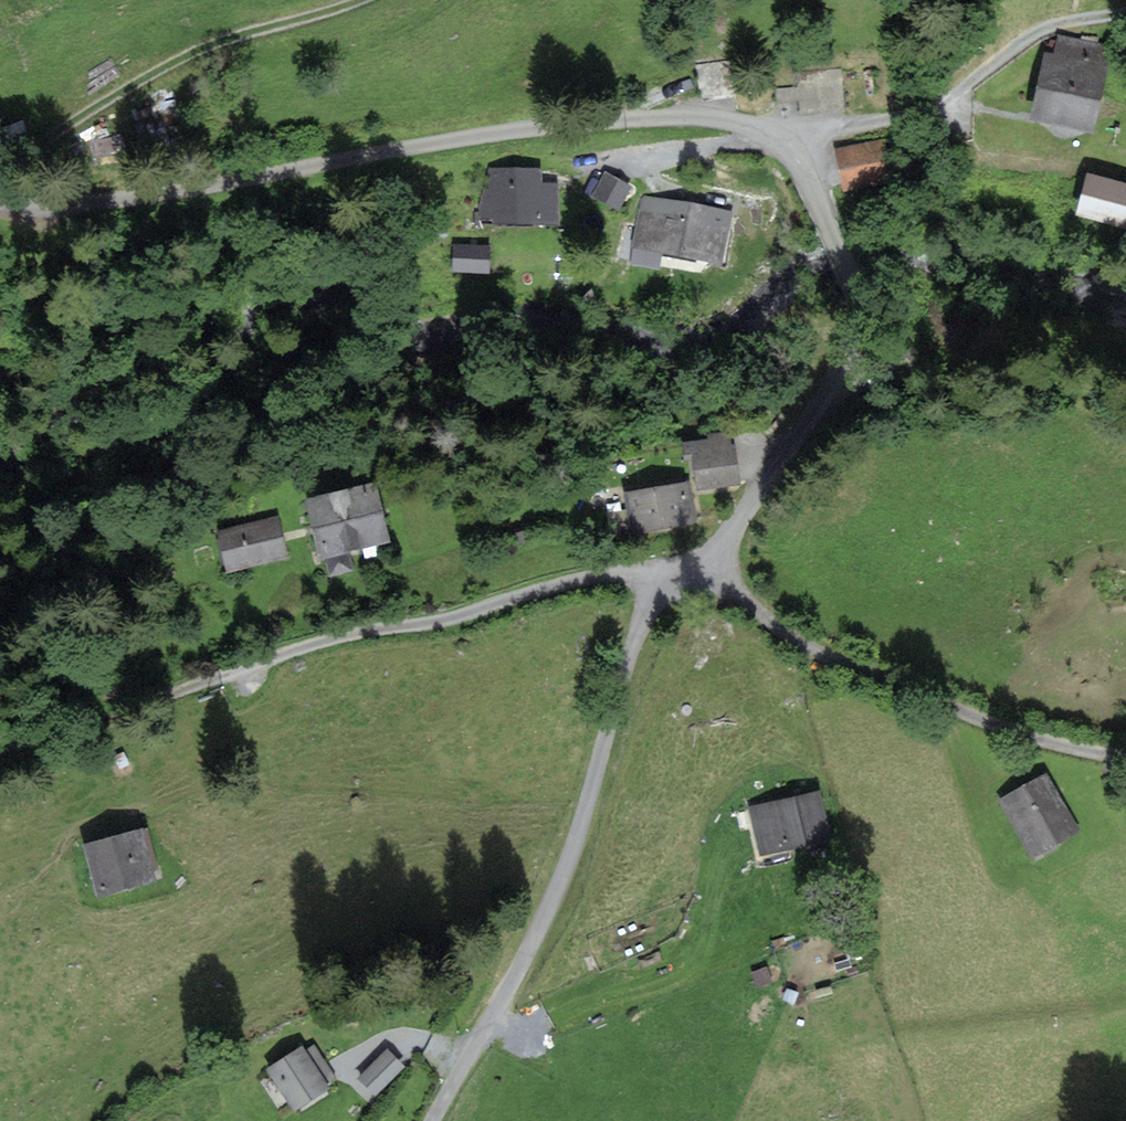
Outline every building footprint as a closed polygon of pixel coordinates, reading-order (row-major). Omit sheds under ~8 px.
[(1113,48),(1060,36),(1056,54),(1045,52),(1029,119),(1093,134),(1113,48)] [(839,73),(802,75),(804,109),(840,107),(839,73)] [(886,144),(842,153),(848,183),(892,175),(886,144)] [(542,183),(543,171),(486,169),(484,220),(557,222),(559,183),(542,183)] [(628,185),(607,173),(594,195),(615,207),(628,185)] [(1091,179),(1083,212),(1125,221),(1125,187),(1091,179)] [(711,210),(663,201),(647,198),(645,208),(639,241),(721,257),(728,220),(729,214),(711,210)] [(454,239),(453,269),(491,270),(492,240),(454,239)] [(707,447),(690,450),(696,486),(737,479),(730,439),(706,443),(707,447)] [(388,540),(375,483),(306,499),(319,554),(326,553),(330,573),(352,568),(347,550),(388,540)] [(685,486),(631,494),(636,529),(690,521),(685,486)] [(289,557),(279,517),(220,531),(229,571),(289,557)] [(1045,777),(1007,799),(1038,851),(1075,830),(1045,777)] [(749,806),(759,850),(824,834),(813,790),(749,806)] [(156,867),(146,829),(84,845),(97,892),(151,878),(148,869),(156,867)] [(333,1076),(314,1047),(306,1052),(302,1046),(269,1067),(295,1107),(328,1086),(325,1081),(333,1076)] [(402,1065),(386,1051),(361,1077),(376,1091),(402,1065)]
